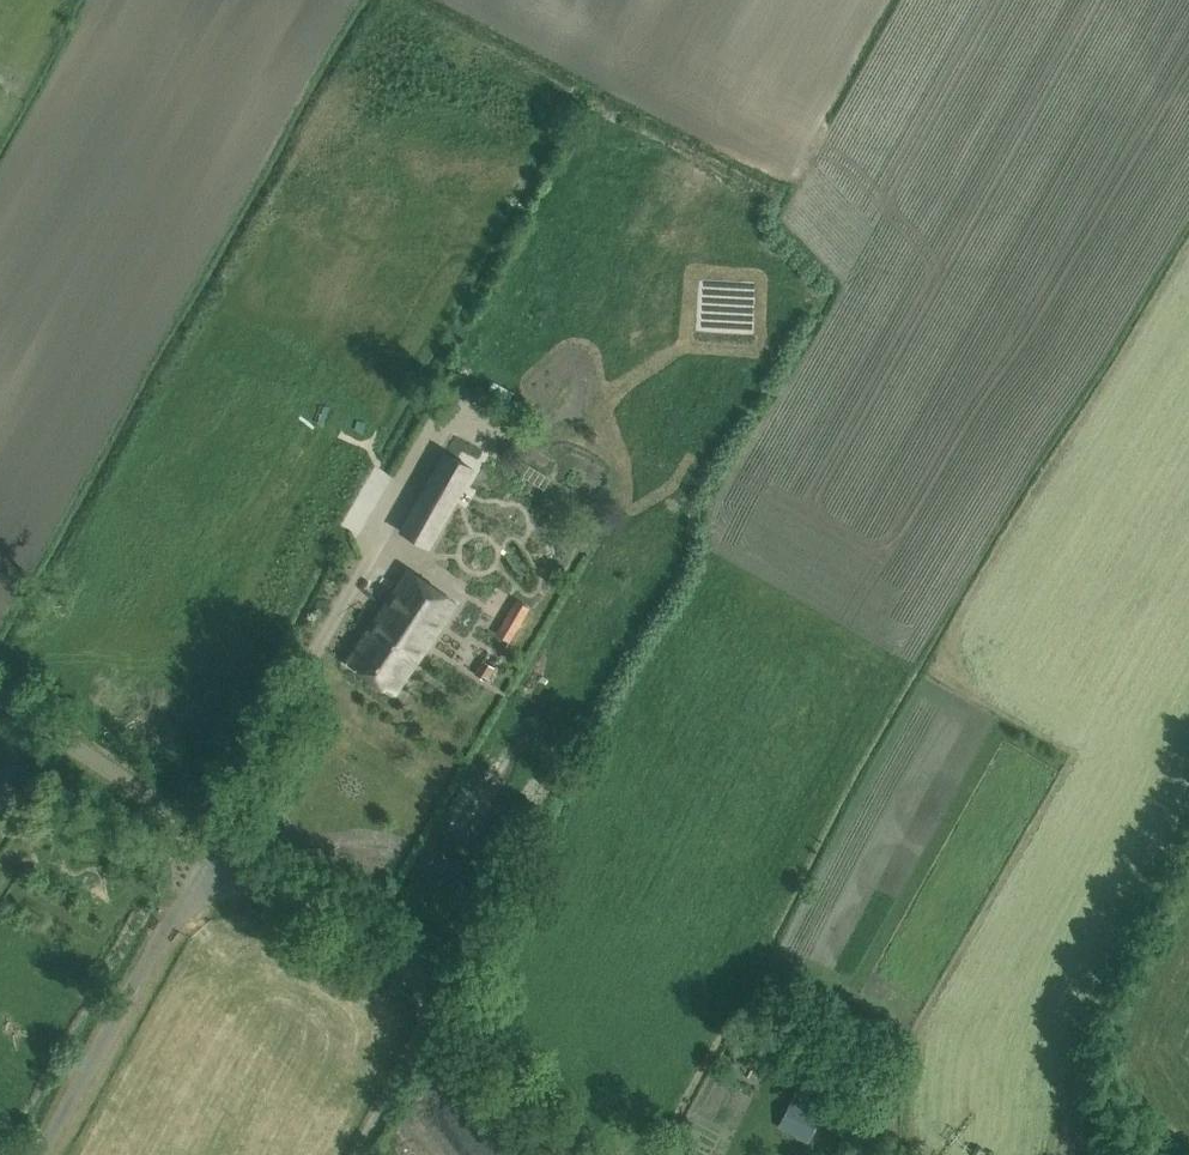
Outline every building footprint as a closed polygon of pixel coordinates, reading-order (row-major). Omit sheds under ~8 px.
[(475,469),(443,452),(399,533),(431,550),(475,469)] [(394,694),(456,602),(409,571),(347,663),(394,694)] [(496,669),(483,661),(475,675),(488,682),(496,669)] [(222,783),(228,772),(221,769),(215,780),(222,783)] [(809,1144),(825,1112),(794,1097),(779,1129),(809,1144)] [(477,1100),(453,1116),(479,1154),(501,1154),(509,1149),(477,1100)]
